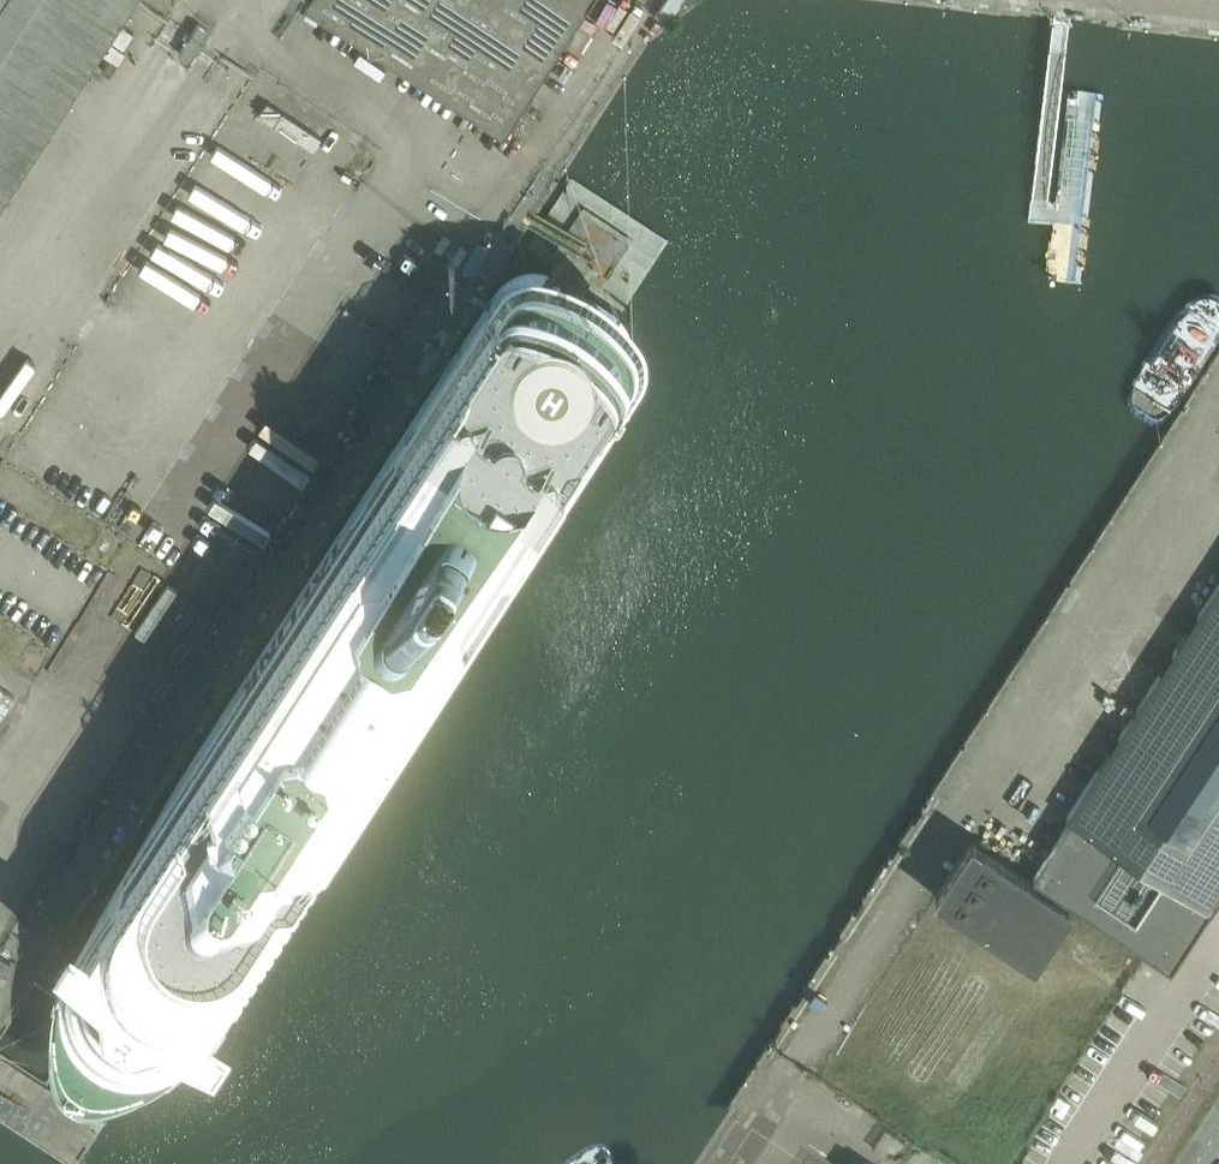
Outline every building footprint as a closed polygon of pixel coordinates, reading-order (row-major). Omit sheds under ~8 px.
[(133,0),(0,0),(0,205),(133,0)] [(584,0),(310,0),(387,50),(502,126),(584,0)] [(211,31),(209,30),(199,23),(184,45),(179,52),(192,61),(211,31)] [(124,47),(134,32),(122,25),(113,40),(124,47)] [(1218,894),(1218,585),(1068,816),(1072,819),(1034,877),(1079,906),(1146,951),(1171,968),(1218,894)] [(972,841),(936,895),(1035,962),(1071,907),(972,841)] [(922,1150),(914,1163),(945,1163),(922,1150)]
